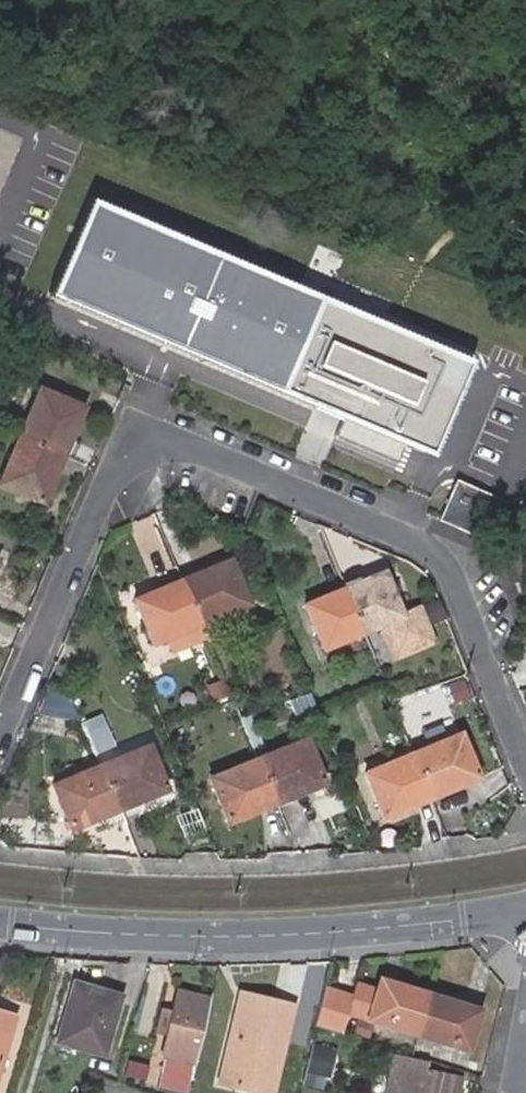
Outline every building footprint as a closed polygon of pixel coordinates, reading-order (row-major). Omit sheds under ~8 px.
[(94,199),(55,294),(437,459),(478,363),(94,199)] [(21,436),(68,456),(88,408),(40,389),(21,436)] [(68,456),(21,436),(0,484),(47,505),(68,456)] [(506,497),(461,477),(444,516),(489,536),(506,497)] [(224,556),(179,575),(198,620),(244,601),(224,556)] [(320,645),(360,629),(374,667),(429,645),(415,608),(402,613),(384,567),(302,600),(320,645)] [(198,620),(179,575),(133,595),(152,640),(198,620)] [(261,605),(237,615),(243,629),(251,625),(255,635),(272,629),(261,605)] [(459,731),(411,751),(430,795),(477,775),(459,731)] [(303,737),(256,757),(275,801),(322,782),(303,737)] [(150,744),(101,764),(119,810),(168,790),(150,744)] [(430,795),(411,751),(364,771),(382,815),(430,795)] [(275,801),(256,757),(209,777),(228,822),(275,801)] [(119,810),(101,764),(52,783),(70,829),(119,810)] [(376,978),(373,988),(398,996),(402,986),(376,978)] [(478,1012),(426,994),(402,986),(398,996),(373,988),(352,981),(348,993),(322,984),(310,1022),(336,1031),(342,1011),(464,1052),(478,1012)] [(114,1001),(69,986),(46,1062),(92,1076),(114,1001)] [(221,1063),(232,1066),(227,1083),(260,1092),(267,1092),(294,1006),(243,990),(221,1063)] [(146,1079),(178,1089),(207,1001),(175,992),(168,1012),(162,1030),(146,1079)] [(151,1027),(162,1030),(168,1012),(157,1008),(151,1027)] [(13,1032),(0,1028),(0,1075),(13,1032)] [(329,1080),(339,1052),(315,1044),(301,1085),(321,1092),(326,1079),(329,1080)] [(391,1058),(373,1055),(368,1081),(386,1085),(391,1058)] [(400,1059),(394,1092),(459,1092),(461,1081),(424,1074),(426,1064),(400,1059)] [(232,1066),(221,1063),(216,1079),(227,1083),(232,1066)]
